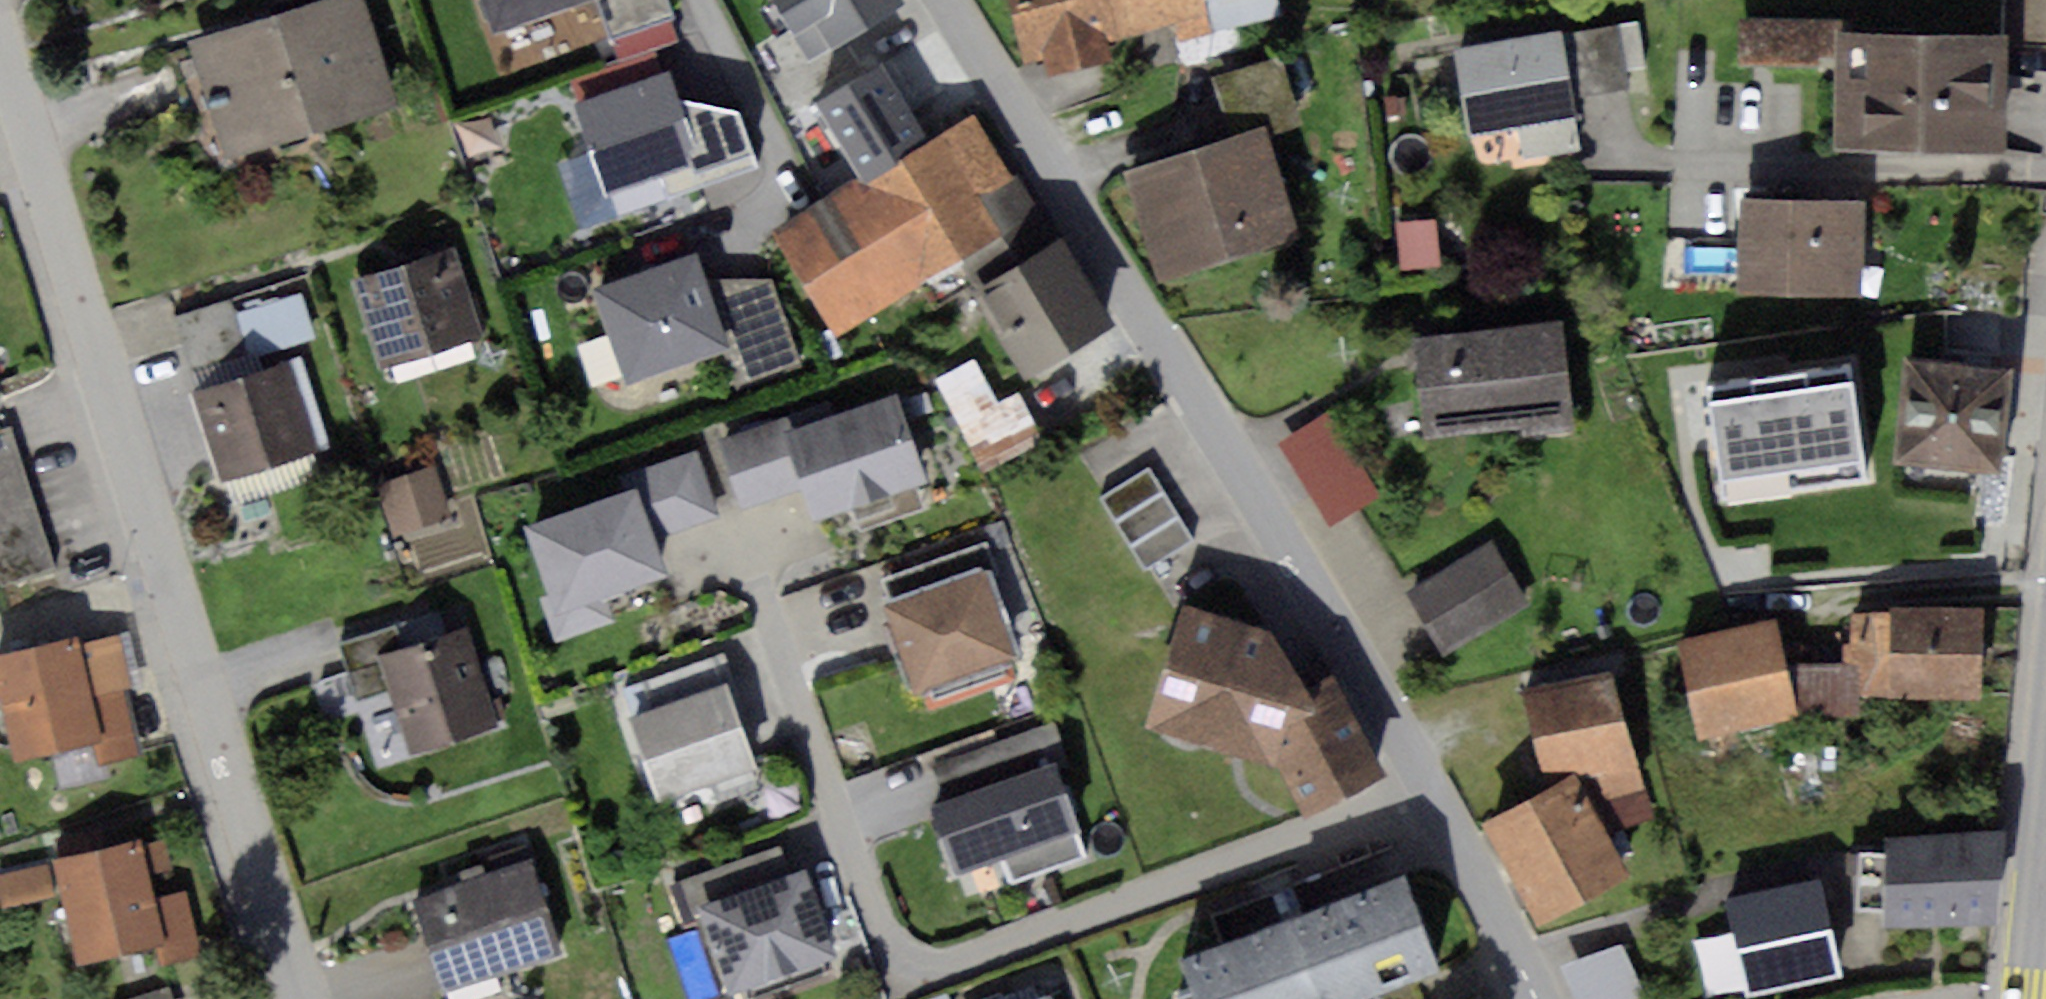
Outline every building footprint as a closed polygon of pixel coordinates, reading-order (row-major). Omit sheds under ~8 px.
[(59,8),(85,0),(56,0),(59,8)] [(497,34),(600,6),(598,0),(488,0),(497,34)] [(600,6),(612,47),(674,28),(666,0),(598,0),(600,6)] [(820,76),(920,17),(910,0),(775,0),(820,76)] [(1034,81),(1213,35),(1204,0),(1013,0),(1034,81)] [(1213,35),(1286,15),(1282,0),(1204,0),(1213,35)] [(363,4),(197,55),(232,168),(398,118),(363,4)] [(1560,33),(1571,97),(1630,87),(1619,23),(1560,33)] [(1833,27),(1745,29),(1746,70),(1834,69),(1833,27)] [(1560,33),(1453,51),(1467,137),(1575,119),(1571,97),(1560,33)] [(2014,42),(1842,40),(1841,153),(2013,155),(2014,42)] [(1231,144),(1297,126),(1279,59),(1213,77),(1231,144)] [(865,193),(782,241),(841,343),(1005,250),(983,211),(1016,192),(964,102),(918,128),(886,71),(818,110),(865,193)] [(671,79),(581,109),(611,201),(703,171),(712,196),(765,179),(745,120),(690,138),(671,79)] [(1267,139),(1131,182),(1165,289),(1301,246),(1267,139)] [(1871,214),(1744,211),(1742,302),(1869,305),(1871,214)] [(1439,227),(1403,231),(1408,279),(1444,275),(1439,227)] [(1066,249),(976,304),(1030,392),(1120,336),(1066,249)] [(462,262),(364,291),(389,379),(488,350),(462,262)] [(695,265),(599,300),(632,392),(728,357),(695,265)] [(799,368),(783,272),(731,281),(747,376),(799,368)] [(177,313),(195,373),(321,336),(304,276),(177,313)] [(1566,333),(1422,348),(1432,443),(1576,428),(1566,333)] [(982,369),(938,393),(989,487),(1050,455),(1024,407),(1007,416),(982,369)] [(301,377),(202,408),(228,492),(328,461),(301,377)] [(2020,383),(1881,377),(1877,469),(2016,475),(2020,383)] [(1849,386),(1705,406),(1716,488),(1861,467),(1849,386)] [(1282,441),(1332,523),(1389,488),(1338,406),(1282,441)] [(808,425),(725,452),(747,520),(807,501),(819,536),(933,500),(905,412),(813,441),(808,425)] [(51,568),(8,428),(0,431),(0,583),(51,568)] [(625,483),(631,503),(643,499),(661,554),(728,532),(704,457),(625,483)] [(437,481),(381,497),(394,543),(450,526),(437,481)] [(1156,482),(1105,513),(1150,586),(1201,556),(1156,482)] [(631,503),(532,537),(556,607),(545,608),(558,649),(616,630),(609,609),(672,588),(661,554),(643,499),(631,503)] [(1495,537),(1407,595),(1443,649),(1531,591),(1495,537)] [(990,586),(887,619),(914,702),(1017,670),(990,586)] [(1336,661),(1188,620),(1149,736),(1286,773),(1312,832),(1402,797),(1336,661)] [(1982,626),(1847,626),(1847,704),(1983,703),(1982,626)] [(347,649),(364,709),(397,699),(415,759),(505,732),(476,636),(420,653),(413,630),(347,649)] [(1782,636),(1681,659),(1700,746),(1801,724),(1782,636)] [(0,667),(0,670),(18,768),(101,753),(104,767),(146,760),(125,644),(0,667)] [(1843,676),(1803,678),(1804,728),(1845,726),(1843,676)] [(1613,687),(1528,711),(1547,791),(1636,768),(1613,687)] [(731,695),(630,728),(658,810),(758,777),(731,695)] [(1059,773),(933,819),(957,886),(1084,840),(1059,773)] [(1578,789),(1488,833),(1538,933),(1628,889),(1578,789)] [(145,849),(68,867),(92,966),(152,952),(158,977),(206,966),(193,909),(161,916),(145,849)] [(1994,855),(1894,860),(1898,933),(1998,928),(1994,855)] [(537,872),(422,907),(449,996),(565,961),(537,872)] [(52,875),(1,885),(6,912),(57,903),(52,875)] [(704,919),(733,998),(748,998),(839,966),(809,881),(704,919)] [(1181,971),(1191,998),(1393,998),(1443,981),(1408,888),(1181,971)] [(1735,941),(1750,998),(1768,998),(1843,979),(1826,916),(1735,941)] [(1585,998),(1649,998),(1632,941),(1573,958),(1585,998)]
